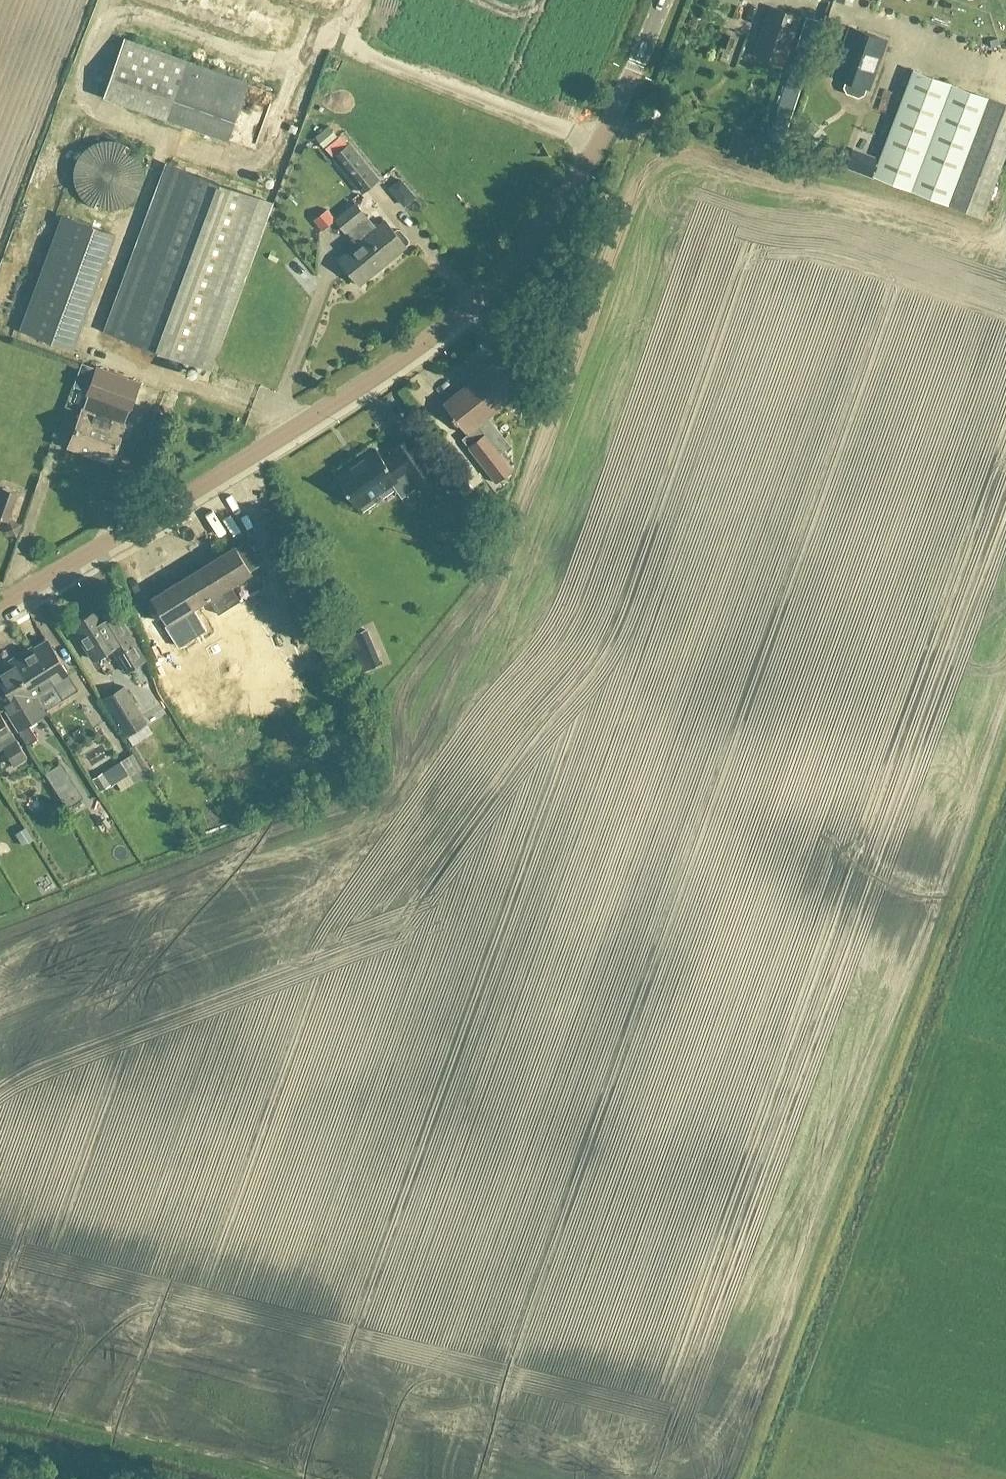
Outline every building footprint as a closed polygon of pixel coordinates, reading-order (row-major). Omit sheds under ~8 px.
[(785,64),(801,16),(771,6),(756,54),(785,64)] [(865,93),(868,86),(871,88),(888,39),(852,26),(835,75),(849,80),(847,87),(849,92),(861,96),(865,93)] [(731,47),(735,38),(726,35),(723,44),(731,47)] [(247,84),(124,40),(104,97),(227,141),(247,84)] [(913,70),(873,176),(982,217),(1005,153),(1005,105),(913,70)] [(325,148),(331,143),(338,138),(329,126),(316,137),(325,148)] [(143,180),(143,176),(143,172),(142,167),(141,163),(139,158),(136,154),(132,150),(128,146),(123,144),(118,142),(112,141),(107,141),(102,141),(98,142),(93,144),(90,146),(86,149),(83,152),(80,156),(77,160),(75,165),(74,170),(73,176),(74,181),(75,187),(77,191),(79,196),(83,200),(86,203),(89,206),(93,208),(97,209),(102,210),(107,211),(112,211),(117,210),(123,208),(127,205),(132,202),(135,198),(139,194),(141,189),(142,185),(143,180)] [(335,156),(364,192),(380,179),(351,142),(335,156)] [(209,370),(212,361),(271,204),(168,166),(106,332),(209,370)] [(362,197),(378,217),(387,209),(371,190),(362,197)] [(346,211),(389,262),(407,247),(406,245),(409,243),(409,240),(401,230),(398,230),(395,231),(386,220),(375,229),(365,216),(367,215),(357,202),(346,211)] [(389,262),(346,211),(336,219),(346,231),(347,231),(353,238),(350,241),(354,246),(338,258),(360,285),(389,262)] [(66,347),(75,325),(29,308),(21,330),(66,347)] [(520,393),(521,392),(496,361),(495,362),(496,362),(445,402),(444,402),(443,403),(468,434),(474,442),(468,447),(469,448),(496,482),(497,483),(515,469),(514,468),(513,468),(501,453),(511,445),(488,417),(520,393)] [(89,395),(83,410),(124,425),(129,410),(130,410),(139,384),(97,369),(96,370),(88,393),(88,394),(87,395),(89,395)] [(82,410),(69,447),(111,462),(125,426),(124,425),(83,410),(82,410)] [(156,414),(149,433),(158,436),(165,417),(156,414)] [(438,476),(422,452),(410,436),(391,450),(394,454),(384,461),(376,449),(336,476),(339,480),(335,482),(343,494),(347,491),(357,507),(397,480),(396,478),(406,472),(418,489),(438,476)] [(473,486),(456,499),(464,509),(481,495),(473,486)] [(9,520),(19,494),(3,488),(0,497),(0,519),(8,522),(9,522),(9,520)] [(235,547),(208,563),(223,589),(224,590),(209,599),(219,614),(239,601),(230,586),(252,573),(250,571),(237,549),(236,548),(235,547)] [(208,563),(152,598),(168,624),(164,626),(179,649),(207,631),(193,609),(208,600),(209,599),(224,590),(223,589),(208,563)] [(117,613),(105,621),(98,609),(72,625),(93,659),(111,648),(125,673),(145,661),(117,613)] [(285,630),(298,644),(306,637),(294,623),(285,630)] [(48,640),(18,659),(30,676),(22,682),(32,698),(36,695),(53,685),(63,701),(79,692),(69,676),(70,675),(48,640)] [(0,694),(0,701),(0,702),(18,730),(19,729),(28,745),(38,738),(29,723),(47,712),(36,695),(32,698),(22,682),(30,676),(18,659),(0,670),(0,678),(7,690),(0,694)] [(104,699),(126,737),(127,737),(148,724),(149,723),(126,685),(104,699)] [(3,749),(16,740),(0,715),(0,751),(3,749)] [(16,740),(3,749),(13,766),(27,757),(16,740)] [(111,768),(93,779),(101,792),(109,786),(110,788),(120,782),(111,768)]
